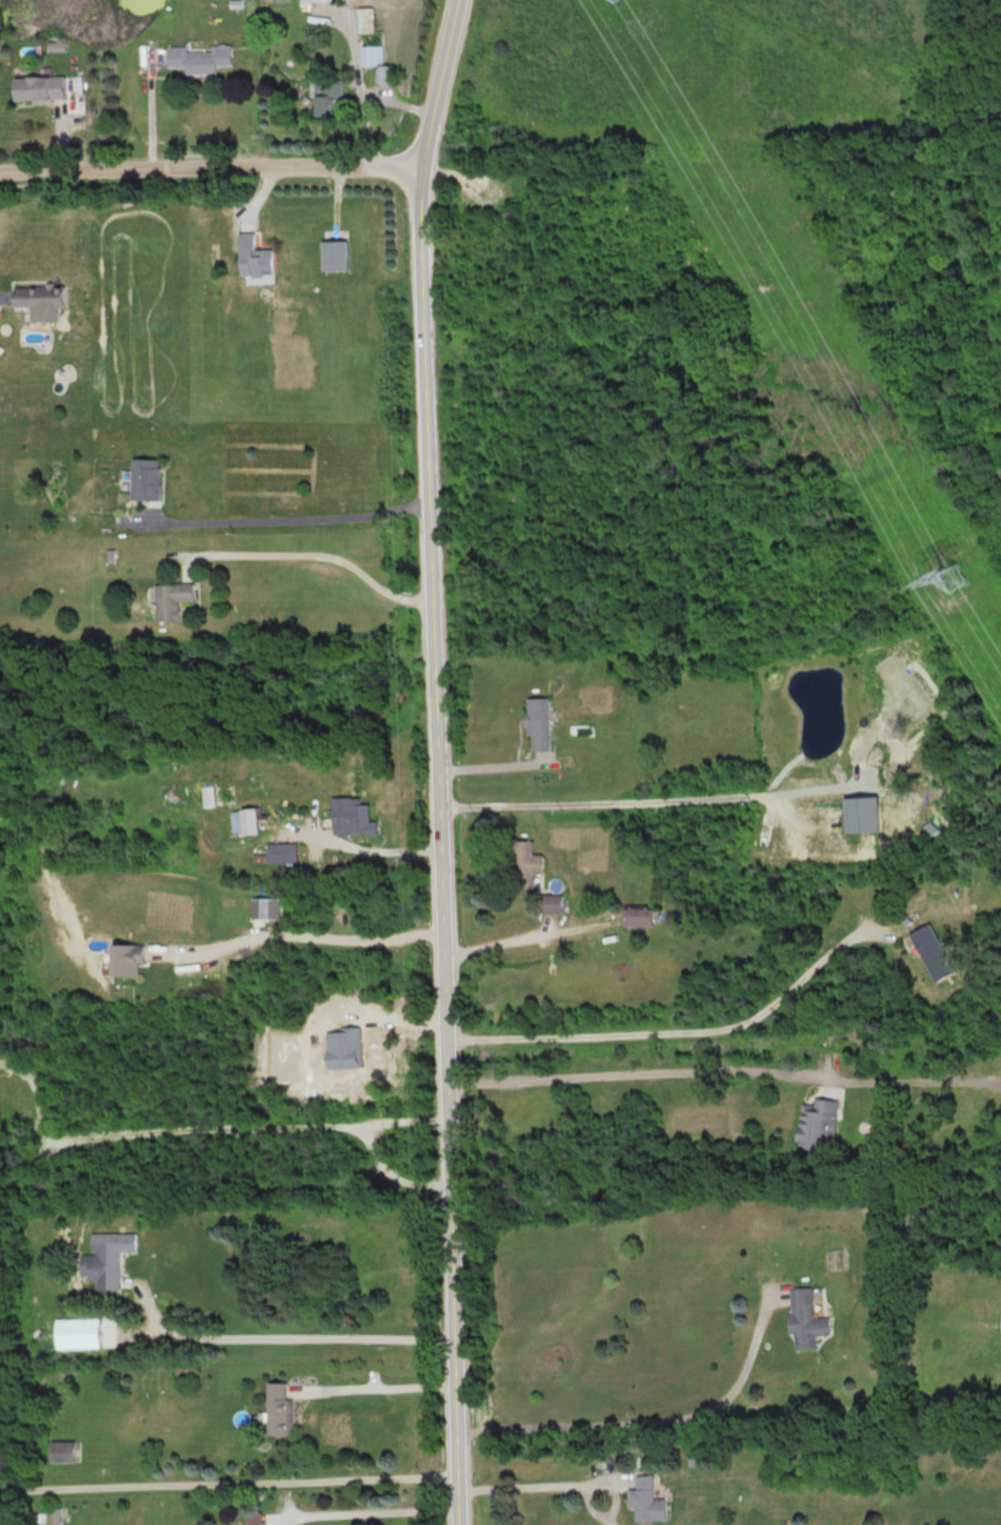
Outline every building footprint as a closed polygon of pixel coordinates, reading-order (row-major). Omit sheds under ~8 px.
[(357,7),(357,33),(374,33),(374,7),(357,7)] [(186,75),(216,74),(216,67),(231,66),(231,46),(213,46),(213,52),(189,52),(189,47),(168,47),(169,68),(186,68),(186,75)] [(382,66),(382,46),(360,46),(360,67),(376,67),(376,84),(392,84),(392,66),(382,66)] [(65,100),(65,77),(16,77),(16,100),(65,100)] [(316,81),(316,115),(346,115),(346,81),(316,81)] [(272,249),(256,249),(255,232),(241,232),(242,276),(273,276),(272,249)] [(323,242),(323,271),(348,271),(348,242),(323,242)] [(14,285),(14,307),(45,307),(45,316),(56,316),(56,308),(64,308),(64,285),(14,285)] [(161,460),(132,460),(132,501),(161,501),(161,460)] [(156,584),(156,621),(181,621),(181,601),(196,601),(196,584),(156,584)] [(550,751),(549,698),(529,698),(529,751),(550,751)] [(371,821),(371,806),(333,806),(333,826),(347,826),(347,834),(379,834),(379,821),(371,821)] [(542,854),(533,854),(533,841),(513,840),(512,887),(533,888),(534,872),(542,872),(542,854)] [(269,863),(298,863),(298,843),(269,843),(269,863)] [(562,912),(562,895),(542,895),(542,912),(562,912)] [(656,908),(624,908),(624,925),(656,925),(656,908)] [(932,923),(912,932),(934,981),(954,972),(932,923)] [(143,943),(113,943),(113,974),(143,974),(143,943)] [(832,1152),(839,1101),(803,1096),(796,1148),(832,1152)] [(81,1254),(80,1275),(90,1275),(90,1291),(119,1291),(120,1251),(135,1251),(135,1233),(93,1232),(92,1254),(81,1254)] [(813,1318),(811,1288),(789,1289),(791,1333),(794,1333),(795,1350),(815,1349),(815,1335),(830,1334),(829,1317),(813,1318)] [(268,1435),(293,1435),(293,1399),(286,1399),(286,1383),(268,1383),(268,1435)] [(75,1462),(75,1442),(50,1442),(50,1462),(75,1462)] [(629,1490),(629,1508),(635,1508),(635,1521),(667,1521),(667,1499),(654,1499),(654,1475),(636,1476),(636,1490),(629,1490)] [(61,1507),(50,1507),(50,1524),(61,1524),(61,1507)]
